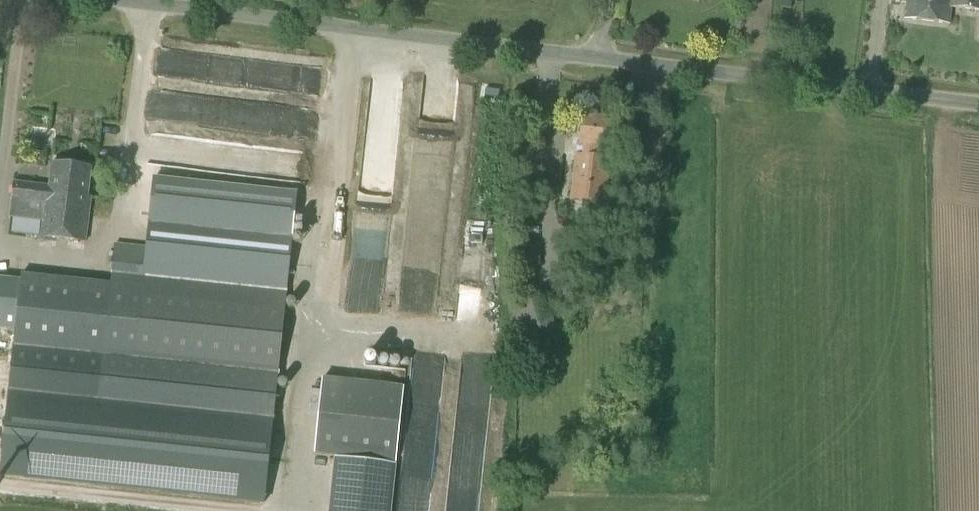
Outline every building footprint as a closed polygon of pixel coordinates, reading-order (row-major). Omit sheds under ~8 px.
[(952,0),(906,0),(903,19),(949,24),(951,7),(952,0)] [(951,7),(978,10),(978,0),(952,0),(951,7)] [(427,77),(406,78),(407,118),(428,117),(427,77)] [(582,157),(607,160),(608,148),(611,149),(614,121),(582,117),(579,145),(583,145),(582,157)] [(610,161),(607,160),(582,157),(576,156),(570,198),(604,203),(610,161)] [(44,186),(40,221),(39,236),(85,242),(90,196),(86,196),(90,168),(51,163),(48,187),(44,186)] [(277,377),(295,217),(150,201),(145,247),(115,243),(110,285),(110,290),(89,288),(84,333),(105,335),(97,403),(271,423),(277,377)] [(80,286),(15,278),(15,282),(0,281),(0,331),(9,332),(8,350),(72,357),(80,286)] [(323,371),(314,444),(393,453),(402,380),(323,371)] [(488,427),(487,416),(470,418),(471,429),(488,427)] [(327,510),(390,510),(394,469),(332,462),(327,510)]
